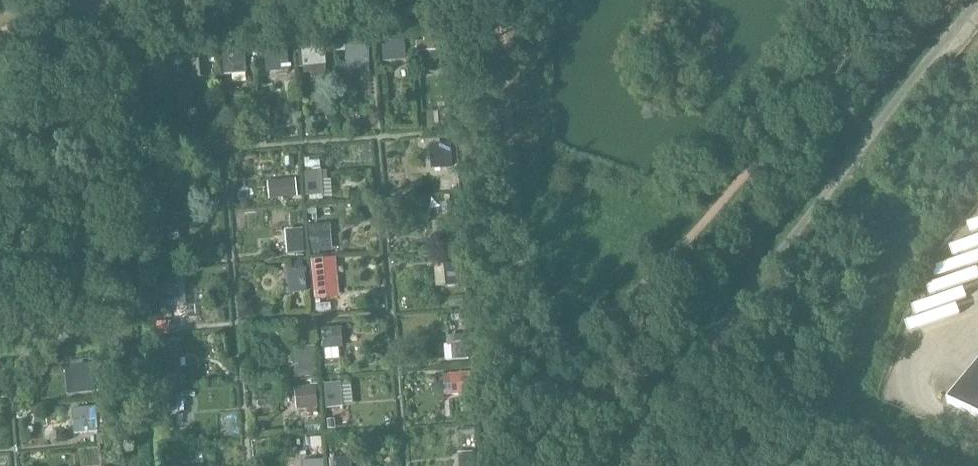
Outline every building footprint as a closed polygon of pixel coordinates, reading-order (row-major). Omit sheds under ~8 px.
[(390,45),(383,46),(384,61),(391,60),(391,56),(405,55),(403,37),(389,38),(390,45)] [(424,42),(416,42),(418,60),(439,58),(438,38),(424,39),(424,42)] [(368,58),(368,39),(357,39),(357,44),(346,44),(347,63),(354,63),(354,58),(368,58)] [(325,61),(323,43),(323,41),(305,42),(306,48),(302,49),(304,67),(311,66),(311,62),(325,61)] [(274,69),(274,65),(288,64),(287,50),(265,52),(267,70),(274,69)] [(246,68),(245,53),(223,55),(224,73),(231,73),(231,69),(246,68)] [(207,59),(191,61),(192,77),(209,76),(208,70),(207,59)] [(453,166),(451,144),(436,145),(437,157),(433,157),(434,167),(453,166)] [(321,179),(325,179),(325,171),(307,173),(308,195),(322,194),(321,179)] [(296,179),(270,182),(271,198),(298,195),(296,179)] [(172,245),(170,221),(155,222),(157,246),(172,245)] [(460,243),(459,221),(438,222),(438,230),(443,230),(444,244),(460,243)] [(330,223),(309,225),(311,251),(332,250),(330,223)] [(304,251),(302,229),(287,231),(289,252),(304,251)] [(460,259),(444,260),(447,286),(463,284),(460,259)] [(313,268),(316,290),(335,288),(334,279),(330,280),(328,266),(313,268)] [(285,271),(286,278),(289,278),(291,292),(305,290),(303,268),(285,271)] [(153,275),(154,287),(157,286),(158,301),(163,300),(178,299),(176,273),(153,275)] [(918,313),(965,298),(957,276),(934,284),(938,297),(915,305),(918,313)] [(331,299),(317,300),(318,309),(332,307),(331,299)] [(323,348),(338,347),(337,328),(322,329),(323,348)] [(444,345),(446,359),(468,358),(468,347),(464,347),(464,341),(467,341),(467,336),(448,337),(449,344),(444,345)] [(300,370),(301,376),(316,375),(314,347),(290,349),(291,356),(295,356),(296,371),(300,370)] [(161,384),(180,382),(178,358),(164,359),(165,376),(161,376),(161,384)] [(977,417),(977,365),(946,402),(977,417)] [(93,369),(76,371),(78,392),(95,391),(93,369)] [(469,373),(453,374),(455,394),(471,393),(469,373)] [(325,385),(326,407),(341,406),(339,383),(325,385)] [(315,387),(298,388),(300,409),(317,407),(315,387)] [(167,411),(182,410),(181,395),(166,396),(167,411)] [(81,409),(72,410),(74,433),(97,431),(95,408),(81,409)] [(311,448),(321,447),(321,437),(311,438),(311,448)] [(478,453),(463,454),(463,465),(479,465),(478,453)]
